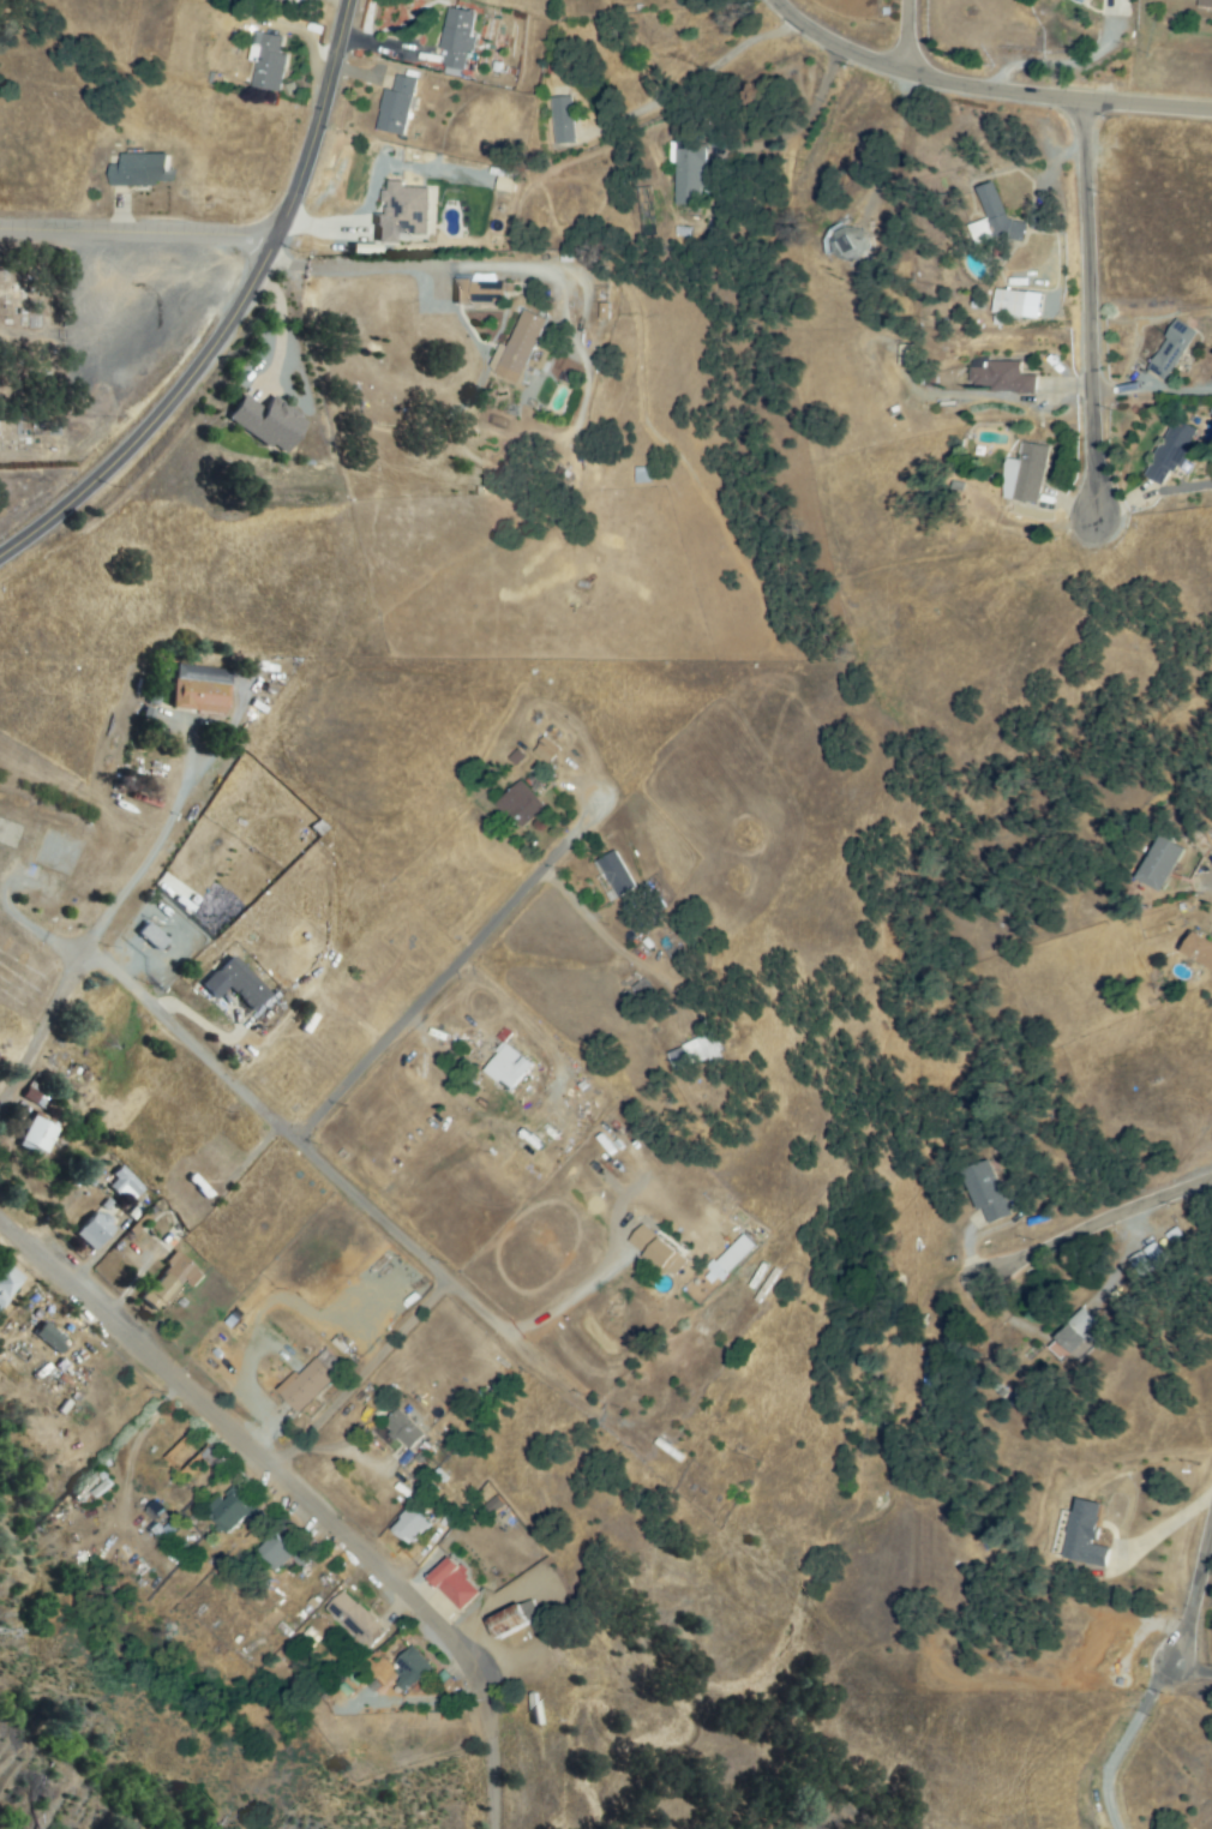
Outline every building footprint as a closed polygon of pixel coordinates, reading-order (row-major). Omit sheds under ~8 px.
[(444,65),(450,12),(473,14),(467,67),(444,65)] [(277,91),(251,85),(263,32),(283,37),(280,53),(286,54),(277,91)] [(378,126),(396,76),(418,83),(401,134),(378,126)] [(554,143),(553,100),(572,98),(574,143),(554,143)] [(674,202),(677,146),(704,149),(701,204),(674,202)] [(126,157),(168,154),(170,180),(114,184),(113,167),(127,166),(126,157)] [(430,189),(404,188),(404,182),(389,182),(389,191),(386,191),(385,215),(377,215),(376,244),(397,244),(397,234),(429,235),(430,189)] [(1000,185),(1004,223),(1024,221),(1026,235),(974,242),(972,224),(988,222),(983,187),(1000,185)] [(1048,230),(1032,227),(1036,211),(1051,215),(1048,230)] [(872,240),(857,264),(833,248),(847,224),(872,240)] [(506,286),(505,304),(473,300),(475,282),(506,286)] [(994,296),(1021,288),(1028,311),(1001,320),(994,296)] [(509,349),(524,311),(545,319),(520,383),(491,371),(502,346),(509,349)] [(1196,332),(1168,379),(1151,370),(1180,322),(1196,332)] [(1037,378),(1036,391),(973,388),(974,365),(1019,367),(1019,377),(1037,378)] [(271,397),(305,418),(284,450),(270,442),(266,448),(224,420),(242,392),(265,408),(271,397)] [(1177,473),(1171,469),(1164,484),(1147,475),(1176,420),(1199,432),(1177,473)] [(1007,462),(1021,463),(1024,445),(1048,449),(1039,502),(1006,497),(1008,482),(1003,481),(1007,462)] [(232,673),(226,713),(175,706),(181,666),(232,673)] [(552,761),(538,752),(546,738),(560,748),(552,761)] [(523,827),(499,803),(520,784),(542,808),(523,827)] [(62,839),(79,839),(79,870),(59,870),(59,862),(40,862),(40,830),(62,830),(62,839)] [(1187,850),(1160,892),(1139,877),(1164,836),(1187,850)] [(600,860),(616,852),(636,888),(619,896),(600,860)] [(161,948),(143,933),(149,925),(167,941),(161,948)] [(1193,933),(1211,945),(1211,967),(1183,949),(1193,933)] [(254,1008),(230,983),(216,996),(204,984),(233,958),(268,996),(254,1008)] [(672,1050),(715,1037),(721,1056),(678,1069),(672,1050)] [(514,1087),(488,1068),(505,1047),(530,1066),(514,1087)] [(43,1156),(22,1144),(37,1114),(59,1125),(43,1156)] [(966,1173),(986,1162),(1012,1213),(991,1223),(966,1173)] [(120,1171),(142,1177),(137,1194),(115,1188),(120,1171)] [(95,1249),(78,1231),(98,1212),(115,1230),(95,1249)] [(643,1225),(685,1261),(672,1276),(660,1266),(655,1271),(643,1260),(648,1254),(631,1239),(643,1225)] [(721,1282),(757,1247),(745,1233),(708,1269),(721,1282)] [(1164,1259),(1154,1266),(1144,1252),(1153,1245),(1164,1259)] [(193,1284),(187,1279),(160,1312),(144,1299),(180,1258),(202,1276),(193,1284)] [(23,1281),(0,1309),(0,1272),(5,1266),(23,1281)] [(1082,1335),(1086,1338),(1074,1355),(1056,1343),(1079,1311),(1092,1320),(1082,1335)] [(44,1324),(66,1341),(59,1349),(37,1332),(44,1324)] [(301,1410),(283,1390),(320,1355),(338,1377),(301,1410)] [(385,1426),(397,1411),(424,1434),(412,1449),(385,1426)] [(205,1446),(228,1455),(224,1465),(202,1456),(205,1446)] [(113,1483),(100,1470),(85,1485),(97,1498),(113,1483)] [(236,1488),(254,1512),(227,1535),(208,1511),(236,1488)] [(1057,1554),(1066,1511),(1078,1513),(1080,1501),(1100,1506),(1092,1547),(1109,1551),(1105,1565),(1057,1554)] [(415,1543),(397,1530),(412,1510),(431,1523),(415,1543)] [(276,1534),(294,1552),(278,1569),(260,1551),(276,1534)] [(479,1595),(462,1609),(433,1576),(450,1561),(479,1595)] [(385,1632),(371,1648),(329,1609),(343,1594),(385,1632)] [(545,1627),(538,1631),(533,1621),(502,1638),(493,1621),(532,1601),(545,1627)] [(408,1687),(392,1661),(416,1648),(431,1673),(408,1687)]
